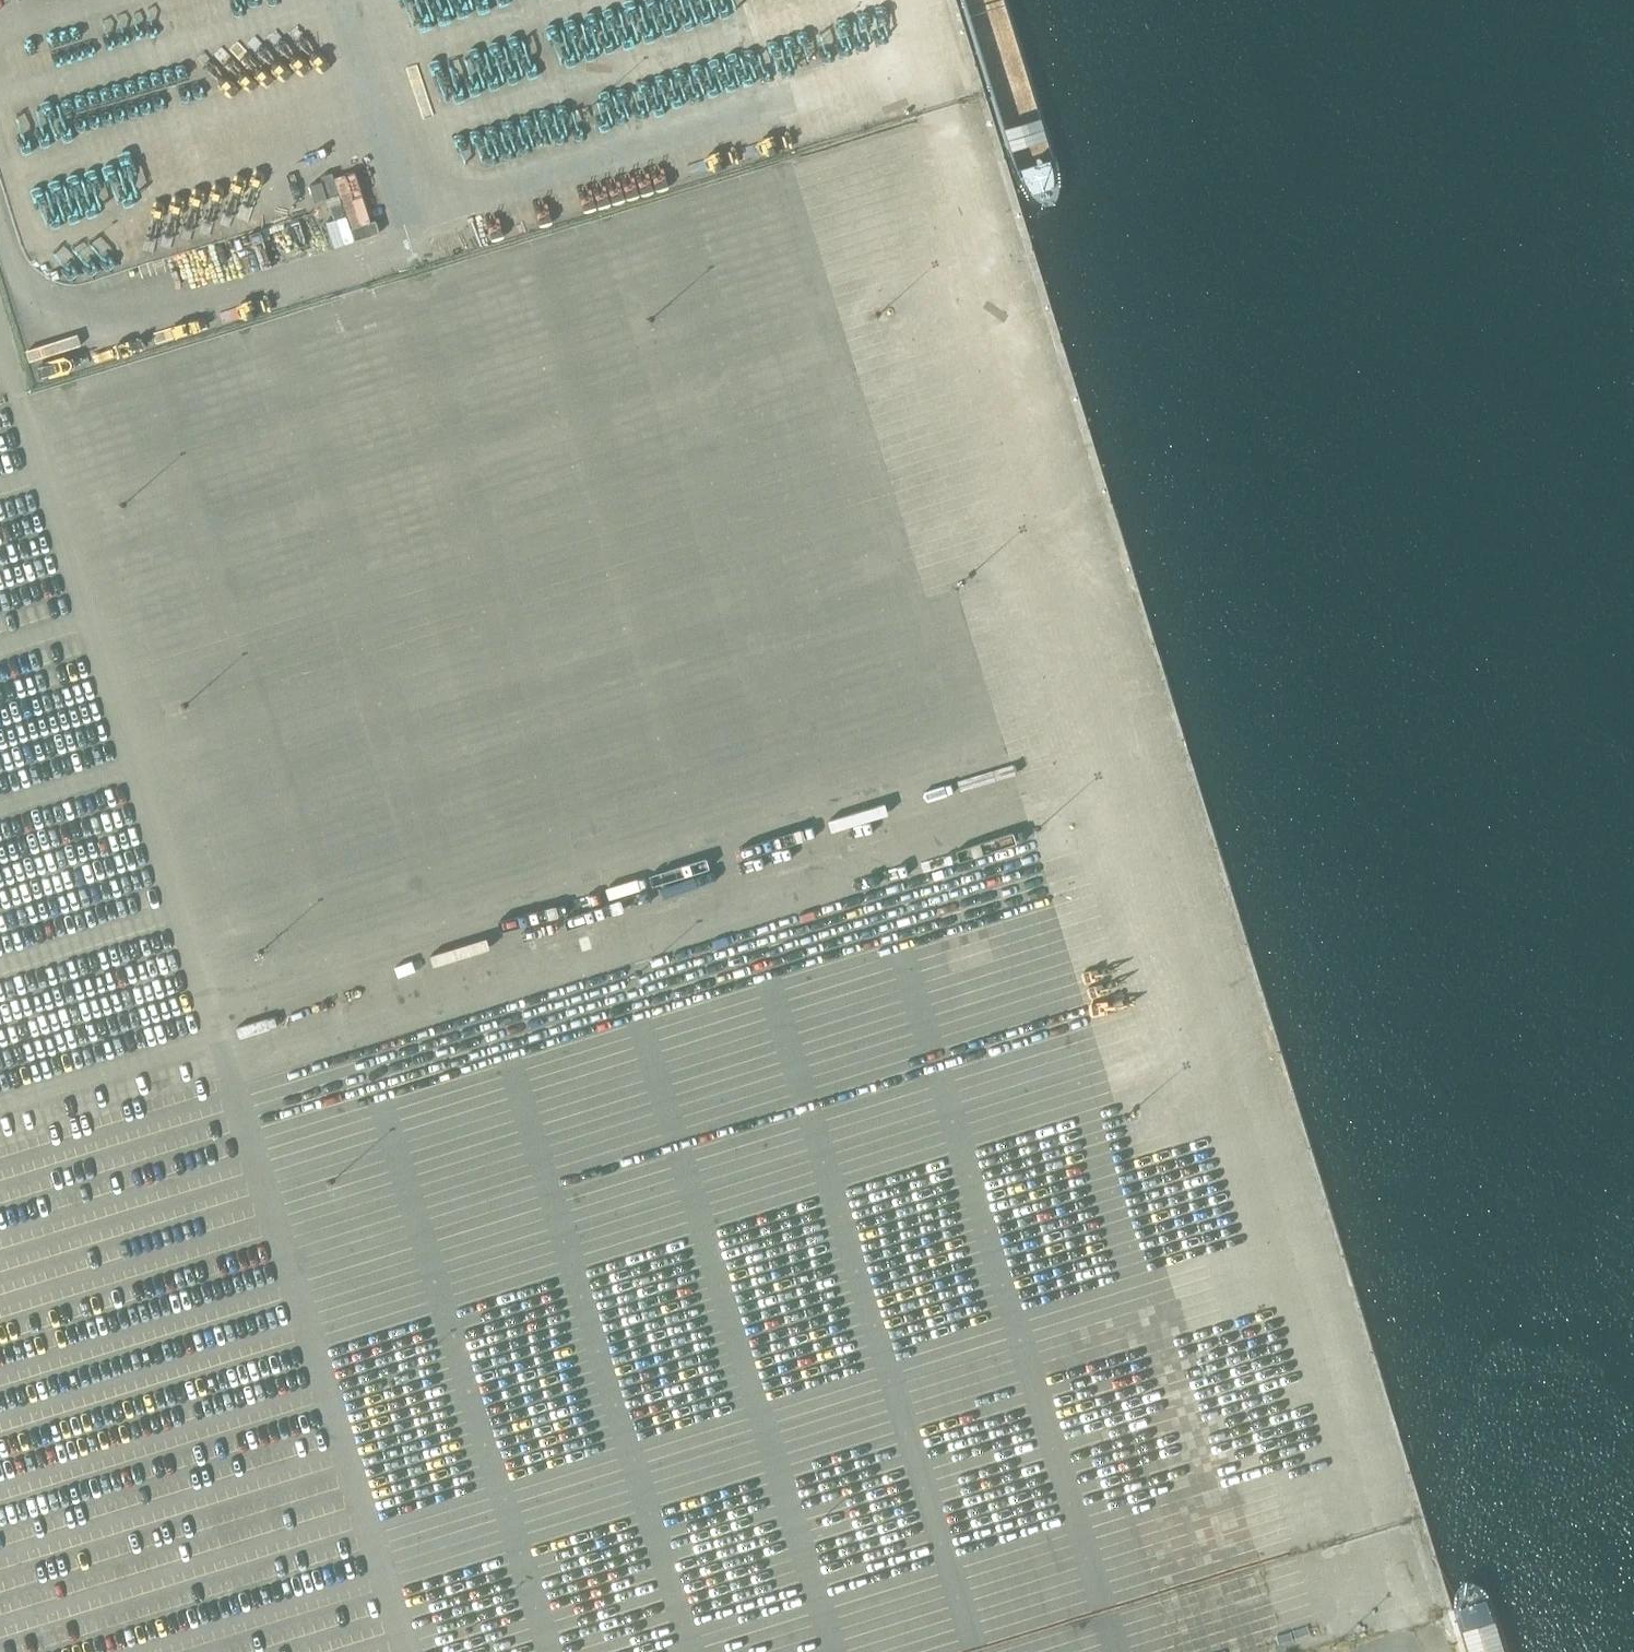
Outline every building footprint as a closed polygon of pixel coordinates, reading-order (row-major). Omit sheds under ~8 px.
[(338,243),(357,235),(347,213),(329,221),(338,243)] [(965,873),(960,857),(948,861),(952,877),(965,873)] [(1056,874),(1054,869),(1038,873),(1040,879),(1056,874)]
